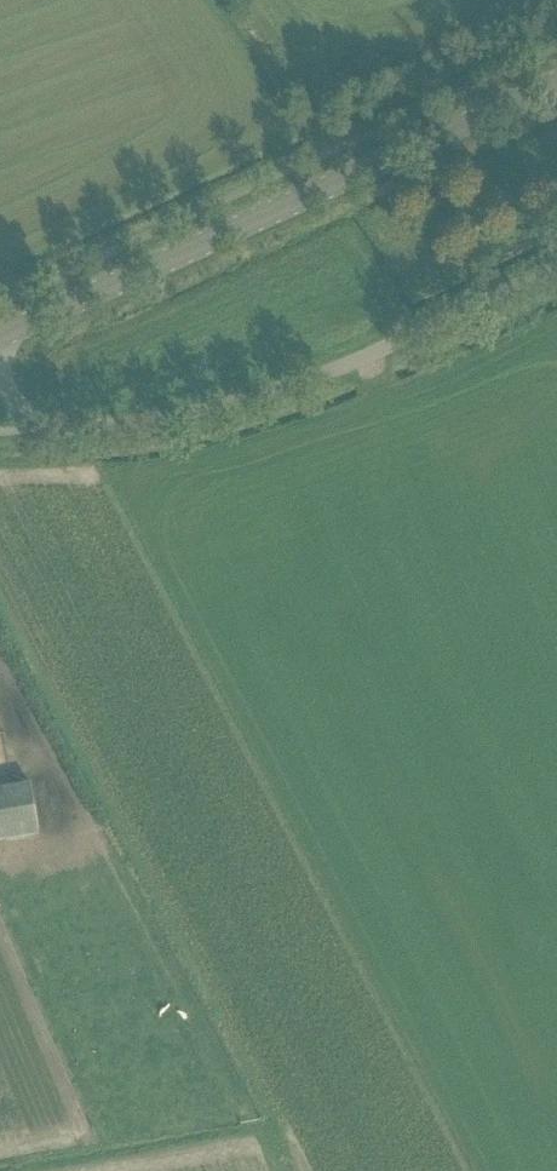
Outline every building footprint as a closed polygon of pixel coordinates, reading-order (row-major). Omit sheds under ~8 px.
[(38,835),(31,785),(0,790),(0,841),(38,835)]
